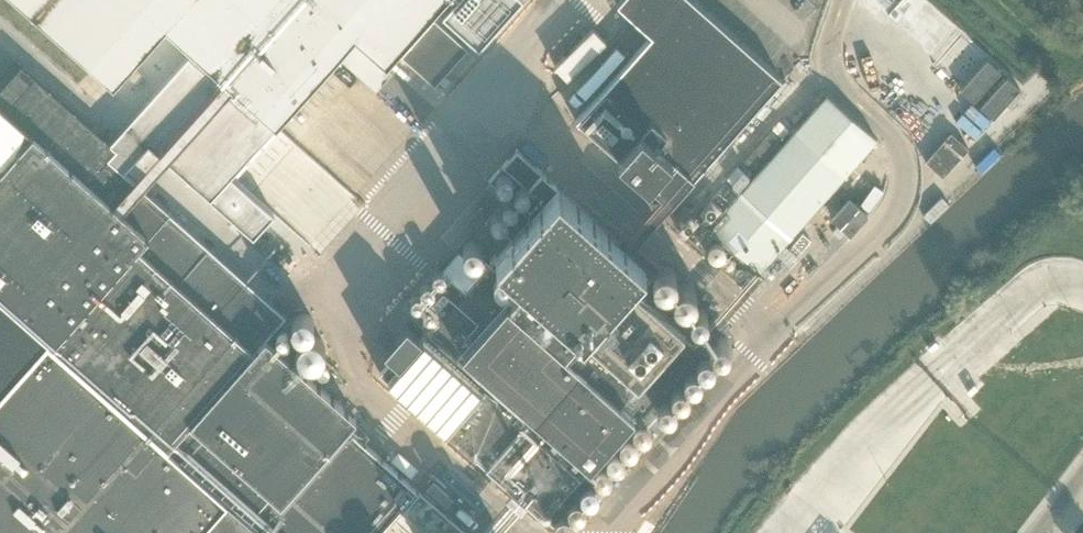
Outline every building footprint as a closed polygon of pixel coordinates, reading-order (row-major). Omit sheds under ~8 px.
[(446,0),(16,0),(113,87),(150,46),(165,28),(275,126),(354,37),(386,66),(446,0)] [(692,0),(619,0),(616,3),(651,34),(575,119),(669,203),(780,79),(692,0)] [(950,21),(928,0),(897,0),(893,4),(931,41),(950,21)] [(466,48),(433,18),(401,55),(434,84),(466,48)] [(978,53),(962,70),(969,76),(956,90),(996,127),(1025,96),(978,53)] [(418,492),(419,490),(348,427),(356,417),(266,337),(286,315),(259,292),(276,272),(210,215),(194,233),(108,158),(117,148),(34,76),(5,109),(0,104),(0,532),(464,532),(418,492)] [(804,95),(786,79),(743,127),(760,143),(804,95)] [(827,95),(710,227),(760,271),(877,138),(827,95)] [(943,177),(969,147),(950,131),(925,161),(943,177)] [(645,263),(558,186),(387,377),(555,526),(556,526),(710,353),(629,280),(645,263)]
